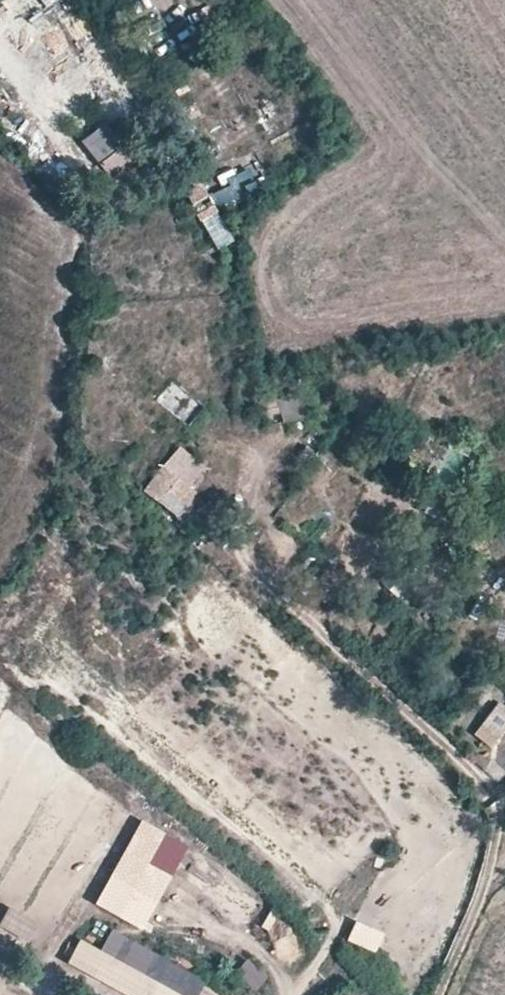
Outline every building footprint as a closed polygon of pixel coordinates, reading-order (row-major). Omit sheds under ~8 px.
[(135,161),(123,145),(99,164),(110,179),(135,161)] [(245,176),(212,195),(229,227),(263,208),(245,176)] [(206,192),(197,177),(180,187),(189,201),(206,192)] [(216,206),(199,215),(217,253),(234,244),(216,206)] [(170,381),(156,405),(189,424),(203,400),(170,381)] [(188,485),(203,465),(178,447),(163,467),(188,485)] [(188,485),(163,467),(144,493),(175,516),(194,490),(188,485)] [(504,736),(504,708),(499,703),(472,739),(492,754),(504,736)] [(187,846),(140,820),(95,902),(142,928),(187,846)] [(0,923),(0,929),(27,947),(41,927),(11,907),(0,923)] [(278,941),(290,921),(272,910),(259,930),(278,941)] [(68,963),(123,994),(178,994),(81,940),(68,963)] [(233,978),(258,994),(270,977),(245,960),(233,978)]
